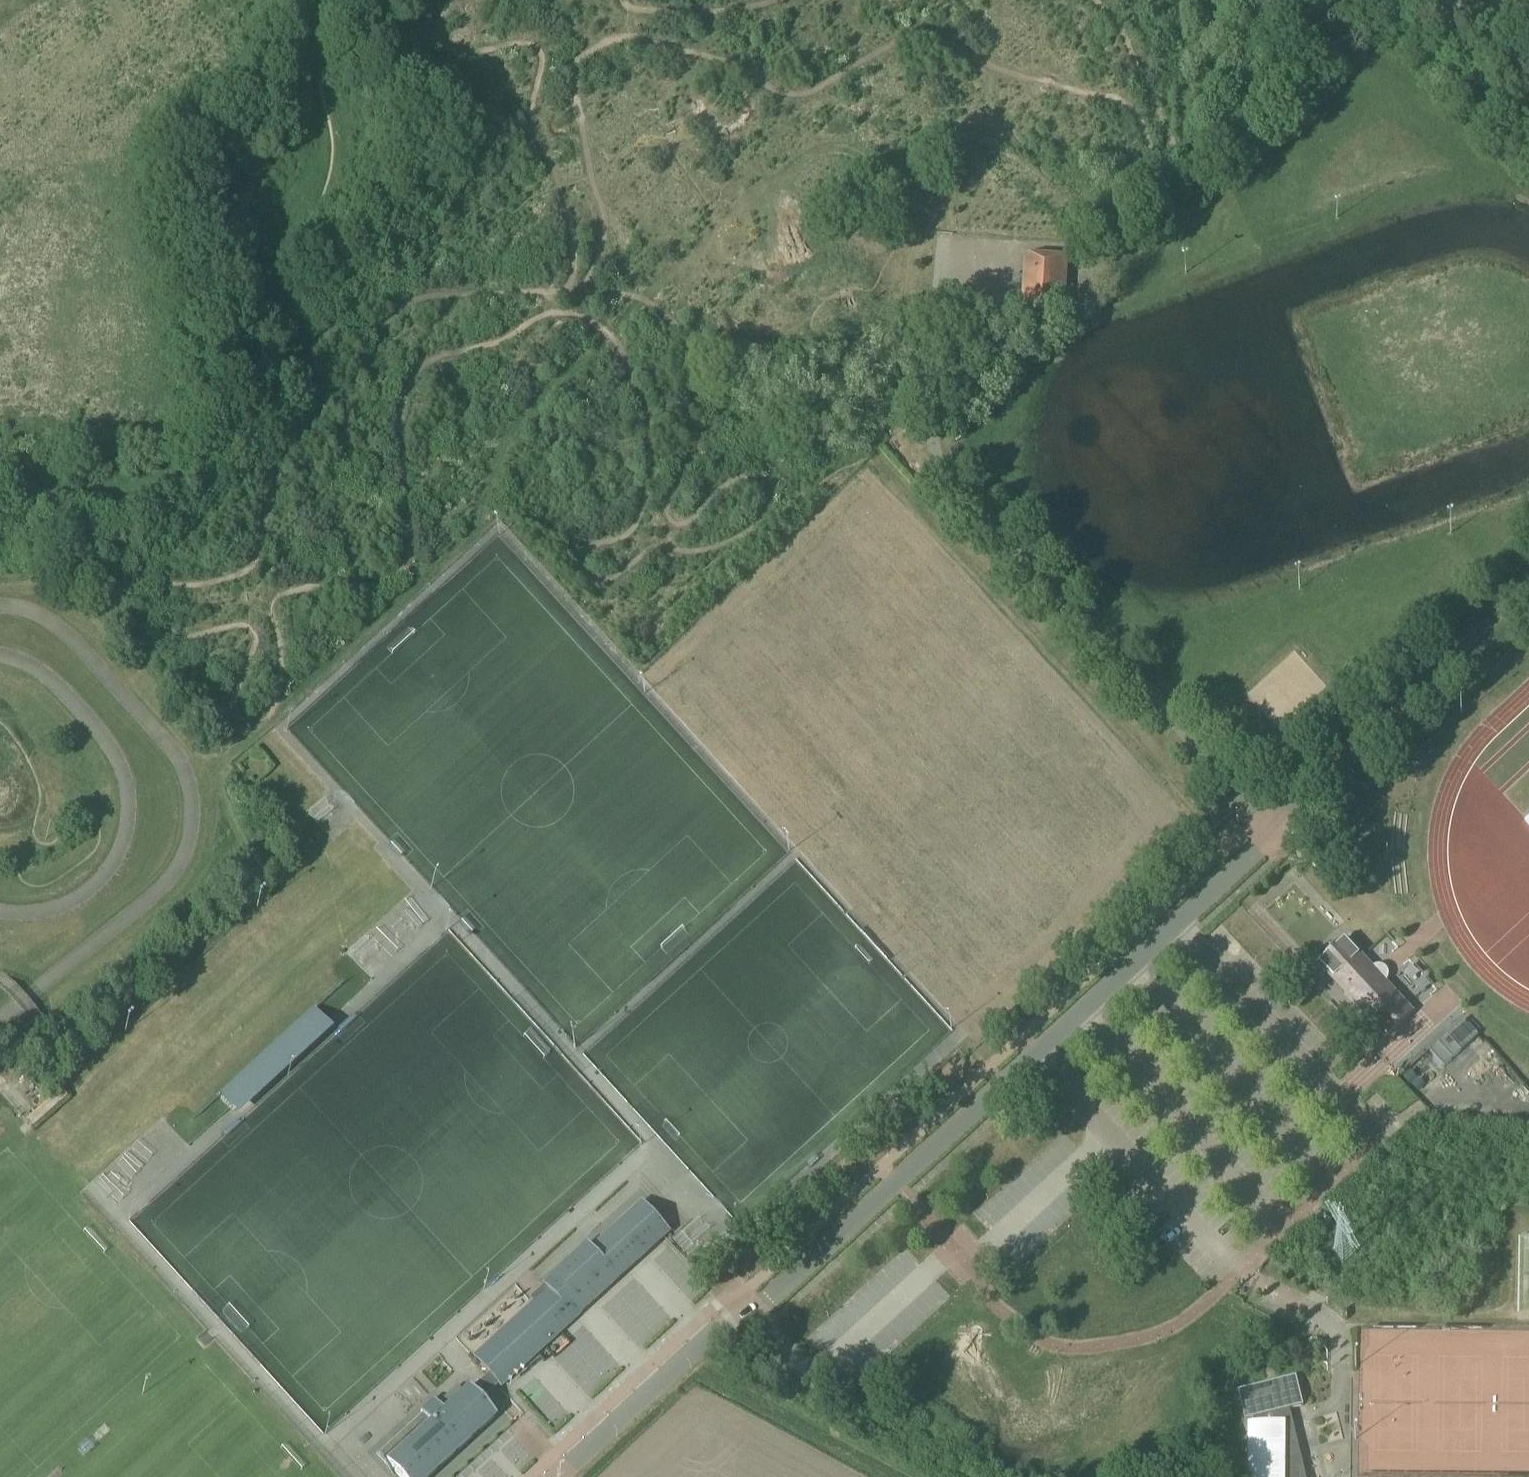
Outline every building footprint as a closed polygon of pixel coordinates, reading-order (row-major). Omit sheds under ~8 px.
[(1022,287),(1011,286),(1010,305),(1021,306),(1020,310),(1065,312),(1068,259),(1066,259),(1024,256),(1022,287)] [(1248,794),(1257,785),(1249,776),(1239,785),(1248,794)] [(1384,1040),(1414,1013),(1346,938),(1315,964),(1384,1040)] [(309,1010),(216,1094),(238,1117),(330,1033),(309,1010)] [(1463,1021),(1429,1052),(1444,1068),(1478,1037),(1463,1021)] [(1420,1034),(1430,1044),(1438,1036),(1428,1026),(1420,1034)] [(1183,1105),(1198,1118),(1204,1111),(1189,1098),(1183,1105)] [(472,1393),(482,1404),(499,1388),(660,1241),(670,1232),(643,1203),(612,1231),(615,1234),(595,1253),(588,1245),(542,1286),(528,1299),(532,1303),(473,1358),(489,1377),(472,1393)] [(1279,1413),(1303,1407),(1295,1378),(1238,1392),(1245,1421),(1253,1419),(1253,1425),(1248,1425),(1248,1476),(1283,1476),(1284,1425),(1279,1425),(1279,1413)] [(442,1411),(432,1399),(418,1411),(428,1424),(385,1463),(398,1476),(428,1476),(494,1417),(482,1404),(472,1393),(467,1388),(442,1411)]
